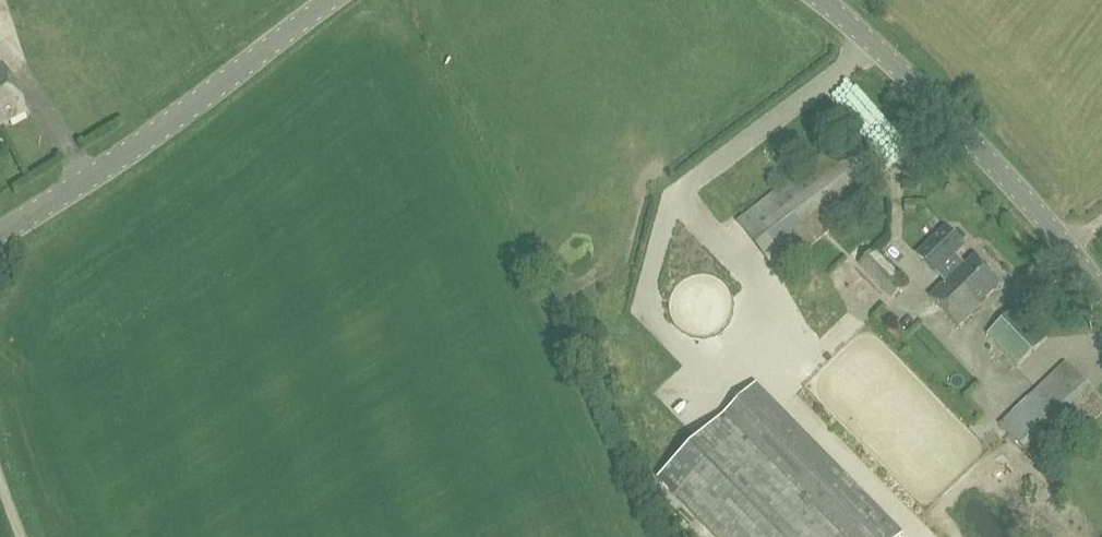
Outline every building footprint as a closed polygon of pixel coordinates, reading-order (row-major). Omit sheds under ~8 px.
[(0,67),(0,126),(26,113),(2,66),(0,67)] [(837,141),(736,220),(777,272),(878,195),(837,141)] [(936,273),(945,282),(964,263),(955,254),(964,246),(946,228),(918,255),(936,273)] [(874,248),(858,263),(892,297),(906,281),(874,248)] [(964,263),(945,282),(930,296),(959,327),(980,308),(978,306),(981,303),(1001,284),(974,257),(966,265),(964,263)] [(1017,365),(1048,336),(1016,303),(986,333),(1017,365)] [(1039,466),(1042,469),(1101,411),(1101,399),(1065,360),(998,423),(1039,466)] [(657,479),(715,536),(900,536),(902,535),(754,384),(657,479)]
